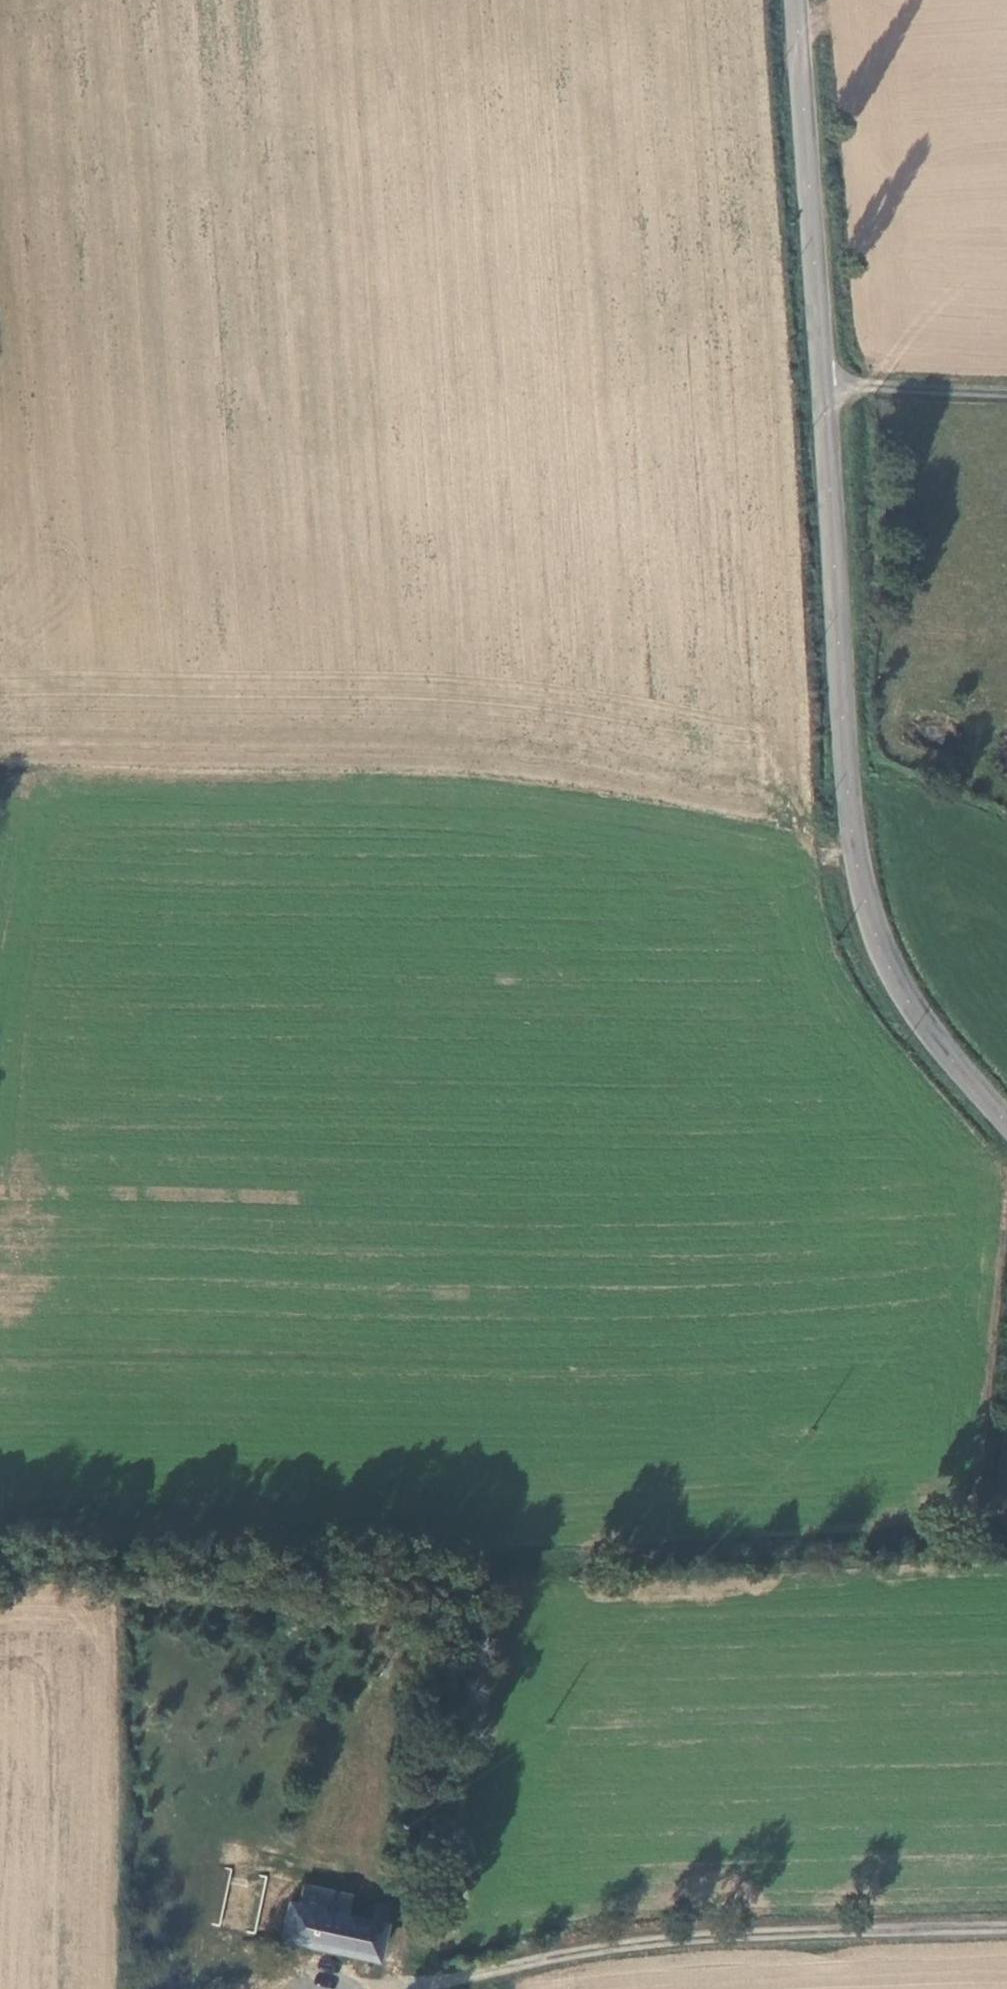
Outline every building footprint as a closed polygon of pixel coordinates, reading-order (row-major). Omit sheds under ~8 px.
[(330,1893),(331,1889),(286,1880),(281,1899),(270,1897),(264,1932),(361,1952),(371,1901),(357,1897),(354,1913),(326,1908),(330,1893)] [(357,1897),(330,1893),(326,1908),(354,1913),(357,1897)]
